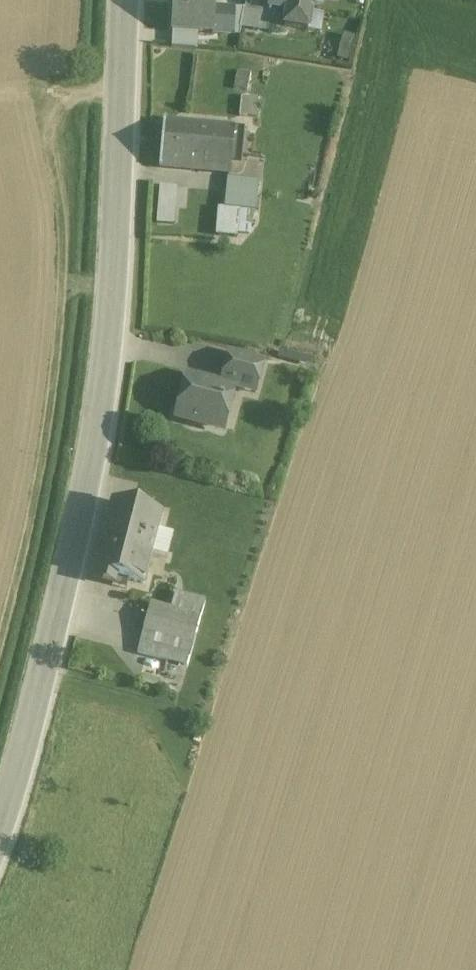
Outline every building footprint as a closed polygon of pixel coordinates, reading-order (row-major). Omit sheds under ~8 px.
[(172,31),(196,31),(214,31),(214,30),(229,30),(229,24),(229,22),(229,12),(214,12),(214,0),(172,0),(172,31)] [(245,12),(261,16),(264,0),(248,0),(245,12)] [(271,9),(290,11),(288,30),(308,33),(311,14),(313,15),(315,0),(272,0),(271,9)] [(245,12),(229,12),(229,22),(243,24),(245,12)] [(261,16),(245,12),(243,24),(242,28),(258,31),(261,16)] [(196,31),(173,31),(173,48),(196,50),(196,31)] [(352,38),(342,36),(337,61),(347,63),(352,38)] [(250,75),(236,73),(234,89),(247,91),(250,75)] [(257,99),(241,98),(239,117),(255,118),(257,99)] [(233,129),(165,123),(160,167),(229,174),(233,129)] [(258,183),(227,180),(224,210),(240,211),(255,212),(258,183)] [(177,189),(158,187),(155,223),(174,225),(177,189)] [(224,210),(218,209),(215,237),(238,239),(240,211),(224,210)] [(263,365),(229,355),(221,384),(220,384),(218,385),(235,389),(255,395),(263,365)] [(214,387),(187,380),(176,419),(216,429),(222,407),(226,408),(232,403),(235,389),(218,385),(214,387)] [(104,535),(153,548),(158,531),(163,515),(114,500),(104,535)] [(173,535),(158,531),(153,548),(151,554),(167,559),(173,535)] [(153,548),(104,535),(93,569),(94,569),(118,576),(142,584),(151,554),(153,548)] [(118,576),(94,569),(90,581),(115,589),(118,576)] [(171,611),(150,605),(137,655),(187,668),(204,601),(176,594),(171,611)]
